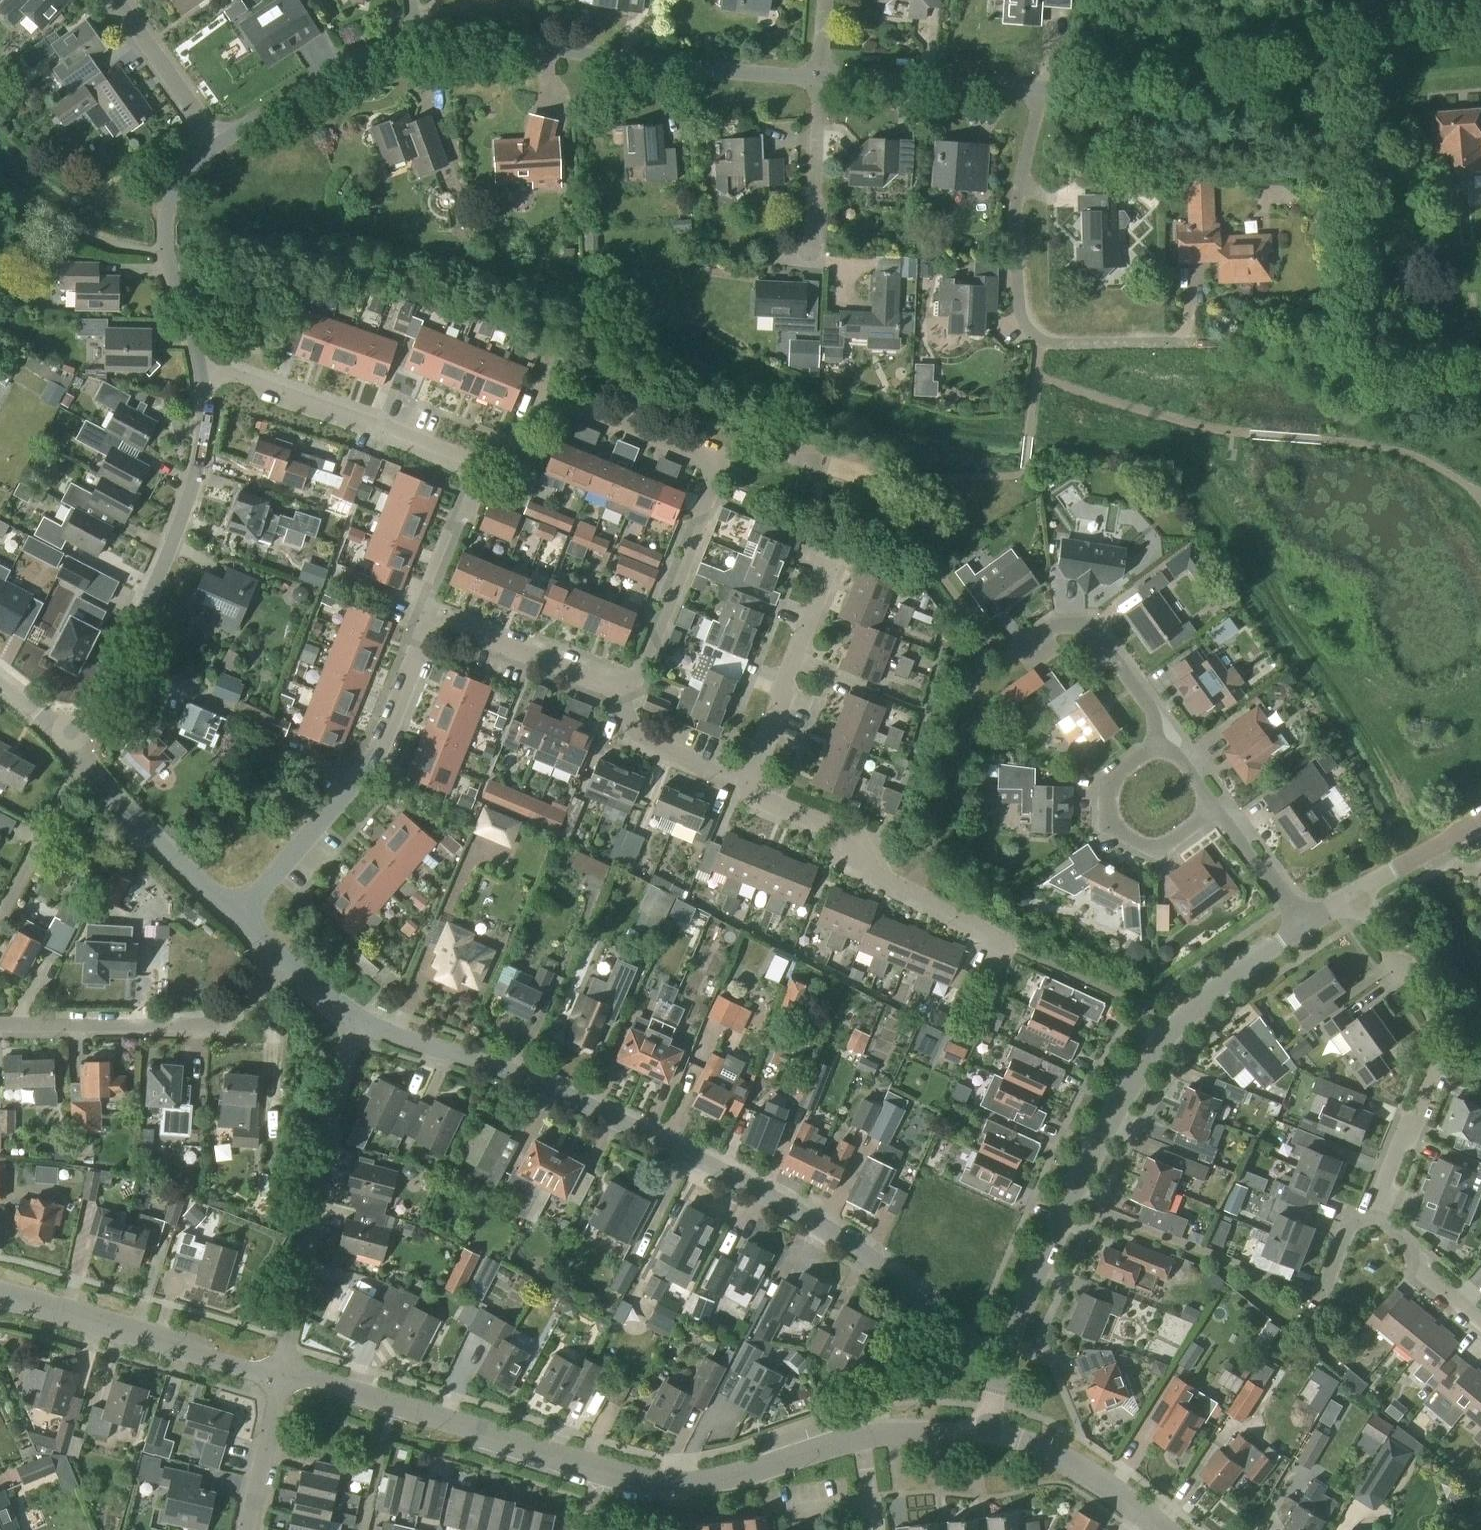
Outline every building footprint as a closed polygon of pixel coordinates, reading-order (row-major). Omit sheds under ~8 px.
[(66,0),(24,0),(23,1),(22,0),(3,0),(0,3),(0,14),(14,28),(25,16),(39,29),(66,0)] [(198,0),(170,0),(179,13),(198,0)] [(315,34),(294,0),(282,0),(243,25),(268,64),(315,34)] [(516,4),(529,10),(534,0),(518,0),(516,4)] [(642,0),(594,0),(593,5),(641,12),(642,0)] [(766,0),(725,0),(724,8),(763,14),(766,0)] [(875,3),(908,5),(907,17),(926,19),(926,8),(938,9),(938,0),(875,0),(875,3)] [(1003,22),(1038,24),(1039,7),(1056,8),(1057,0),(1005,0),(1003,22)] [(68,93),(84,81),(99,70),(91,59),(104,50),(85,23),(53,46),(64,61),(52,70),(68,93)] [(45,39),(20,56),(31,70),(55,53),(51,47),(53,46),(61,40),(55,32),(45,39)] [(119,71),(91,91),(84,81),(68,93),(69,94),(50,108),(64,128),(99,102),(112,119),(122,132),(141,119),(143,122),(153,115),(140,97),(139,98),(119,71)] [(1479,110),(1432,114),(1434,140),(1433,140),(1436,177),(1480,173),(1480,135),(1479,110)] [(553,139),(558,121),(528,114),(522,141),(494,143),(496,182),(533,180),(533,186),(560,185),(557,139),(553,139)] [(448,166),(430,115),(410,123),(407,115),(372,128),(386,167),(411,158),(418,177),(448,166)] [(664,149),(662,125),(642,126),(642,125),(621,127),(624,168),(644,167),(645,183),(676,180),(674,149),(664,149)] [(760,160),(759,138),(724,139),(725,160),(714,161),(716,190),(732,200),(734,196),(744,188),(744,181),(744,182),(755,181),(755,187),(784,186),(783,159),(760,160)] [(911,175),(912,142),(868,139),(868,154),(863,158),(849,157),(848,186),(881,187),(882,173),(911,175)] [(981,193),(984,145),(941,142),(938,190),(981,193)] [(1213,211),(1213,180),(1185,181),(1186,212),(1194,212),(1194,228),(1176,229),(1177,261),(1217,259),(1218,281),(1271,279),(1269,237),(1218,240),(1218,227),(1207,227),(1206,211),(1213,211)] [(1128,196),(1146,195),(1160,195),(1160,185),(1128,185),(1128,196)] [(768,202),(784,201),(783,191),(768,192),(768,202)] [(1117,228),(1117,213),(1123,212),(1122,195),(1093,196),(1094,212),(1082,213),(1082,249),(1076,249),(1076,266),(1124,265),(1123,228),(1117,228)] [(690,217),(673,219),(674,235),(692,233),(690,217)] [(574,259),(574,253),(574,249),(563,248),(563,250),(563,259),(574,259)] [(118,310),(119,278),(99,278),(99,263),(60,262),(59,291),(75,291),(75,309),(118,310)] [(921,262),(920,276),(932,277),(933,263),(921,262)] [(995,305),(996,278),(997,265),(975,264),(974,277),(974,287),(951,286),(951,280),(940,279),(938,302),(934,302),(933,317),(949,317),(949,332),(982,334),(983,316),(983,304),(995,305)] [(897,340),(898,316),(899,314),(896,314),(898,273),(872,272),(870,303),(872,303),(872,314),(839,313),(838,316),(837,337),(866,339),(866,351),(900,353),(900,340),(897,340)] [(756,283),(755,316),(781,317),(780,332),(785,332),(816,333),(817,305),(804,304),(804,285),(796,284),(756,283)] [(380,316),(386,299),(374,295),(368,312),(380,316)] [(296,308),(287,335),(301,340),(295,356),(317,363),(332,320),(327,319),(310,313),(296,308)] [(425,377),(442,335),(421,326),(423,321),(412,317),(404,336),(415,340),(404,369),(425,377)] [(904,318),(903,332),(911,333),(912,318),(904,318)] [(78,335),(92,335),(92,319),(78,319),(78,335)] [(353,328),(332,320),(317,363),(339,370),(353,328)] [(482,322),(478,333),(489,337),(493,326),(482,322)] [(353,328),(339,370),(358,378),(373,335),(353,328)] [(149,377),(160,366),(149,355),(150,330),(106,329),(106,370),(142,371),(149,377)] [(373,335),(358,378),(382,386),(397,343),(373,335)] [(447,386),(464,344),(442,335),(425,377),(447,386)] [(818,377),(820,341),(799,340),(798,367),(809,367),(808,377),(818,377)] [(468,394),(485,352),(464,344),(447,386),(468,394)] [(825,347),(824,361),(841,362),(842,348),(825,347)] [(489,403),(506,361),(485,352),(468,394),(489,403)] [(55,408),(66,389),(74,373),(31,355),(24,367),(49,381),(39,399),(55,408)] [(0,376),(0,383),(5,386),(21,361),(12,356),(5,368),(0,376)] [(511,412),(528,369),(506,361),(489,403),(511,412)] [(937,395),(937,380),(933,380),(933,364),(915,363),(914,394),(937,395)] [(141,451),(156,423),(125,406),(130,396),(103,382),(93,400),(115,412),(105,431),(95,425),(94,428),(122,442),(123,441),(141,451)] [(117,451),(122,442),(94,428),(85,445),(107,456),(97,475),(102,477),(101,479),(137,498),(139,495),(134,493),(148,468),(117,451)] [(276,438),(274,444),(259,439),(258,442),(253,440),(246,460),(251,462),(251,464),(271,470),(268,477),(302,488),(306,477),(334,487),(330,495),(352,504),(360,485),(338,477),(321,471),(324,460),(290,450),(292,443),(276,438)] [(544,473),(540,482),(562,491),(566,482),(568,483),(581,452),(556,442),(544,473)] [(589,492),(602,461),(581,452),(568,483),(589,492)] [(370,456),(365,468),(361,478),(363,478),(373,483),(382,461),(370,456)] [(361,478),(365,468),(345,460),(338,477),(360,485),(363,478),(361,478)] [(606,508),(622,469),(602,461),(589,492),(608,499),(605,507),(606,508)] [(631,509),(644,478),(622,469),(606,508),(627,516),(630,508),(631,509)] [(430,515),(440,489),(398,472),(388,498),(430,515)] [(653,517),(665,487),(644,478),(631,509),(653,517)] [(100,509),(124,522),(137,498),(101,479),(93,495),(71,483),(61,502),(72,508),(71,509),(94,521),(94,519),(97,514),(100,509)] [(28,503),(35,490),(20,482),(13,495),(28,503)] [(361,483),(356,496),(367,501),(373,488),(361,483)] [(671,525),(684,494),(665,487),(653,517),(671,525)] [(231,512),(307,536),(307,535),(315,538),(321,519),(295,511),(293,519),(290,518),(290,520),(267,512),(270,502),(238,491),(231,512)] [(420,539),(430,515),(388,498),(378,522),(420,539)] [(550,525),(556,512),(528,501),(523,514),(540,521),(550,525)] [(496,537),(507,510),(490,503),(478,530),(496,537)] [(112,529),(94,519),(94,521),(71,509),(62,526),(43,517),(34,536),(61,550),(66,540),(97,556),(112,529)] [(510,543),(521,515),(507,510),(496,537),(510,543)] [(298,559),(307,536),(231,512),(225,530),(258,540),(271,544),(274,533),(282,536),(276,554),(297,561),(298,559)] [(570,533),(575,520),(556,512),(550,525),(570,533)] [(754,520),(746,541),(757,545),(752,558),(752,559),(780,569),(789,547),(780,543),(785,533),(754,520)] [(579,521),(571,541),(582,545),(586,534),(593,537),(593,536),(596,528),(579,521)] [(410,564),(420,539),(378,522),(368,547),(410,564)] [(544,540),(549,527),(539,523),(534,536),(544,540)] [(551,542),(556,529),(549,527),(544,540),(551,542)] [(593,536),(593,537),(586,534),(582,545),(571,541),(570,540),(565,553),(583,561),(588,549),(589,549),(595,536),(593,536)] [(598,553),(603,540),(595,536),(589,549),(598,553)] [(635,559),(640,546),(622,539),(616,552),(635,559)] [(1108,585),(1120,577),(1124,549),(1061,539),(1057,567),(1065,578),(1073,580),(1085,595),(1100,584),(1108,585)] [(603,540),(598,553),(604,555),(609,542),(603,540)] [(56,567),(64,553),(46,544),(39,559),(56,567)] [(657,568),(662,555),(640,546),(635,559),(657,568)] [(400,590),(410,564),(368,547),(364,558),(376,562),(370,577),(400,590)] [(1018,561),(1010,550),(993,563),(1001,573),(982,587),(966,564),(954,572),(976,604),(988,596),(1000,612),(1037,585),(1019,560),(1018,561)] [(472,593),(485,562),(462,553),(449,584),(472,593)] [(699,563),(695,574),(704,578),(722,585),(756,599),(760,588),(771,592),(780,569),(752,559),(752,558),(742,554),(738,553),(732,568),(723,572),(708,566),(699,563)] [(68,555),(57,578),(83,592),(95,569),(68,555)] [(627,578),(634,561),(621,556),(614,572),(627,578)] [(651,588),(658,571),(634,561),(627,578),(651,588)] [(493,602),(506,571),(485,562),(472,593),(493,602)] [(303,580),(321,587),(327,570),(309,563),(303,580)] [(515,611),(528,580),(506,571),(493,602),(515,611)] [(233,630),(253,583),(228,572),(223,584),(206,577),(196,601),(216,609),(211,621),(233,630)] [(849,595),(885,608),(894,586),(858,572),(849,595)] [(1145,600),(1124,616),(1150,652),(1166,640),(1173,648),(1195,631),(1188,621),(1181,626),(1156,592),(1168,584),(1160,572),(1136,590),(1145,600)] [(695,574),(690,587),(699,590),(702,582),(704,578),(695,574)] [(581,629),(594,598),(581,592),(586,580),(578,576),(560,620),(581,629)] [(541,612),(553,581),(550,580),(547,587),(528,580),(515,611),(535,619),(538,611),(541,612)] [(553,581),(541,612),(560,620),(573,589),(571,588),(553,581)] [(5,583),(0,593),(0,629),(12,635),(21,617),(34,624),(44,604),(31,597),(5,583)] [(712,620),(725,626),(753,637),(762,614),(764,615),(768,604),(761,601),(756,599),(722,585),(720,590),(717,598),(725,601),(717,622),(712,620)] [(876,631),(885,608),(849,595),(840,618),(858,625),(876,631)] [(603,637),(616,606),(594,598),(581,629),(603,637)] [(906,629),(913,609),(900,604),(892,623),(906,629)] [(71,617),(52,655),(60,659),(57,664),(76,674),(98,631),(96,630),(105,612),(91,605),(82,623),(71,617)] [(382,645),(391,623),(349,606),(340,628),(382,645)] [(616,606),(603,637),(623,645),(635,614),(616,606)] [(913,610),(910,618),(922,622),(925,615),(913,610)] [(704,641),(700,654),(735,668),(739,657),(744,659),(753,637),(725,626),(712,620),(703,641),(704,641)] [(895,638),(876,631),(858,625),(849,647),(885,661),(895,638)] [(374,666),(382,645),(340,628),(332,649),(374,666)] [(676,648),(682,633),(673,630),(667,645),(676,648)] [(672,657),(676,648),(667,645),(663,654),(672,657)] [(876,684),(885,661),(849,647),(840,670),(876,684)] [(365,687),(374,666),(332,649),(323,670),(365,687)] [(1201,663),(1194,653),(1173,668),(1182,680),(1175,685),(1196,714),(1218,698),(1226,709),(1244,695),(1239,687),(1244,683),(1232,666),(1227,670),(1214,653),(1201,663)] [(688,688),(727,703),(736,681),(730,679),(735,668),(700,654),(701,655),(700,658),(692,678),(688,688)] [(906,680),(914,661),(900,656),(893,675),(906,680)] [(299,663),(295,674),(303,677),(307,666),(299,663)] [(1010,707),(1039,687),(1043,684),(1040,679),(1033,670),(1032,669),(1027,673),(1000,692),(1001,694),(1010,707)] [(357,708),(365,687),(323,670),(315,691),(357,708)] [(482,709),(491,687),(448,670),(440,692),(482,709)] [(237,705),(243,688),(245,682),(241,681),(220,673),(211,695),(237,705)] [(1078,683),(1077,682),(1049,702),(1047,704),(1060,721),(1055,725),(1075,753),(1080,749),(1082,752),(1101,738),(1102,741),(1102,742),(1121,729),(1120,728),(1118,729),(1090,691),(1091,690),(1090,689),(1084,693),(1077,684),(1078,683)] [(684,686),(679,701),(693,707),(690,715),(718,726),(727,703),(688,688),(684,686)] [(348,729),(357,708),(315,691),(306,712),(348,729)] [(473,730),(482,709),(440,692),(431,713),(473,730)] [(665,717),(670,703),(648,694),(642,709),(665,717)] [(875,731),(884,708),(848,694),(839,717),(875,731)] [(267,730),(272,716),(271,716),(240,702),(233,717),(264,731),(265,729),(267,730)] [(203,737),(213,713),(189,703),(179,727),(203,737)] [(550,718),(538,713),(541,707),(530,703),(522,723),(512,720),(502,746),(516,751),(520,742),(536,748),(537,749),(550,718)] [(1257,709),(1222,734),(1231,746),(1220,753),(1244,786),(1265,771),(1259,762),(1271,754),(1274,757),(1290,746),(1281,733),(1277,736),(1257,709)] [(340,751),(348,729),(306,712),(297,734),(340,751)] [(465,751),(473,730),(431,713),(423,734),(465,751)] [(498,715),(493,726),(502,730),(506,718),(498,715)] [(272,716),(267,730),(280,736),(285,737),(290,723),(272,716)] [(536,748),(531,759),(553,768),(557,757),(558,758),(573,721),(563,717),(561,723),(550,718),(537,749),(536,748)] [(866,754),(875,731),(839,717),(830,740),(866,754)] [(558,758),(553,768),(575,777),(579,766),(580,766),(592,735),(579,730),(582,724),(573,721),(558,758)] [(142,733),(122,754),(124,757),(122,758),(131,766),(132,765),(149,781),(168,762),(172,766),(187,752),(166,732),(164,734),(152,722),(142,733)] [(896,751),(903,732),(890,726),(883,746),(896,751)] [(457,772),(465,751),(423,734),(414,755),(457,772)] [(858,776),(866,754),(830,740),(822,762),(858,776)] [(34,766),(4,751),(7,746),(0,743),(0,789),(4,791),(7,784),(21,791),(34,766)] [(486,746),(481,757),(491,760),(495,749),(486,746)] [(448,794),(457,772),(414,755),(406,777),(448,794)] [(586,787),(583,796),(606,806),(621,768),(598,759),(587,787),(586,787)] [(848,799),(858,776),(822,762),(813,785),(848,799)] [(1070,807),(1070,788),(1034,787),(1035,768),(997,763),(997,790),(1021,790),(1020,814),(1032,814),(1032,831),(1065,832),(1066,807),(1070,807)] [(621,768),(606,806),(628,815),(632,805),(643,777),(621,768)] [(878,795),(886,776),(872,771),(865,790),(878,795)] [(1284,809),(1271,818),(1287,841),(1289,839),(1299,852),(1308,846),(1310,849),(1321,841),(1319,838),(1327,832),(1326,831),(1331,828),(1319,811),(1311,811),(1306,804),(1314,798),(1300,779),(1275,797),(1284,809)] [(511,810),(519,792),(489,780),(482,798),(511,810)] [(461,792),(456,804),(471,810),(470,813),(477,816),(482,803),(475,800),(476,798),(478,790),(469,786),(467,794),(461,792)] [(663,786),(652,814),(660,817),(656,828),(670,833),(685,795),(663,786)] [(894,816),(902,794),(885,788),(880,800),(885,802),(882,811),(894,816)] [(533,819),(540,801),(519,792),(511,810),(532,819),(533,819)] [(685,795),(670,833),(688,841),(693,839),(703,844),(713,820),(703,816),(708,804),(685,795)] [(565,811),(548,804),(540,801),(533,819),(532,819),(530,824),(555,834),(565,811)] [(565,811),(555,834),(556,834),(555,835),(568,840),(581,809),(568,804),(565,811)] [(510,846),(519,824),(484,809),(475,832),(510,846)] [(419,862),(436,843),(402,813),(385,832),(419,862)] [(618,862),(630,832),(621,828),(608,857),(618,862)] [(403,881),(419,862),(385,832),(368,851),(403,881)] [(632,868),(644,838),(630,832),(618,862),(632,868)] [(448,834),(440,844),(453,856),(461,846),(448,834)] [(707,845),(696,874),(708,879),(711,870),(726,876),(720,892),(728,896),(749,843),(725,834),(719,850),(707,845)] [(728,896),(723,907),(731,911),(735,898),(742,883),(756,888),(771,852),(749,843),(728,896)] [(386,900),(403,881),(368,851),(352,870),(386,900)] [(771,852),(756,888),(771,894),(765,910),(772,913),(793,861),(771,852)] [(1214,867),(1202,852),(1170,876),(1181,891),(1170,899),(1187,922),(1222,896),(1224,899),(1236,890),(1217,865),(1214,867)] [(108,882),(100,899),(117,908),(130,882),(139,864),(127,858),(118,876),(112,874),(108,882)] [(611,865),(595,858),(588,874),(584,881),(600,888),(611,865)] [(772,913),(764,934),(772,937),(781,916),(780,916),(786,900),(802,906),(816,870),(793,861),(772,913)] [(1104,868),(1096,864),(1086,871),(1072,864),(1041,884),(1042,885),(1046,883),(1073,896),(1088,886),(1089,901),(1112,911),(1121,905),(1123,928),(1139,937),(1139,941),(1141,941),(1138,902),(1136,883),(1113,872),(1113,866),(1108,864),(1104,868)] [(1040,880),(1049,873),(1045,868),(1036,875),(1040,880)] [(370,919),(386,900),(352,870),(336,889),(370,919)] [(95,892),(75,882),(56,920),(47,931),(23,918),(16,931),(0,961),(0,965),(25,978),(41,946),(62,957),(95,892)] [(427,894),(433,897),(437,890),(431,887),(427,894)] [(646,896),(645,898),(669,909),(676,896),(668,892),(657,887),(651,898),(646,896)] [(353,938),(370,919),(336,889),(326,900),(343,915),(336,923),(353,938)] [(832,950),(853,898),(830,889),(816,925),(831,931),(825,947),(820,945),(814,960),(826,965),(832,950)] [(858,950),(875,906),(853,898),(832,950),(840,953),(846,937),(860,942),(857,950),(858,950)] [(895,923),(873,914),(876,907),(875,906),(858,950),(873,956),(866,972),(874,975),(895,923)] [(411,919),(401,930),(409,937),(419,927),(411,919)] [(210,935),(214,930),(205,922),(200,928),(210,935)] [(903,968),(917,932),(895,923),(874,975),(882,978),(888,962),(903,968)] [(78,942),(76,962),(85,962),(84,981),(107,982),(108,975),(134,977),(136,945),(131,945),(132,927),(117,926),(88,925),(86,924),(86,943),(78,942)] [(169,927),(156,926),(156,939),(168,939),(169,927)] [(472,935),(456,928),(454,932),(446,928),(435,952),(439,953),(436,960),(443,963),(436,978),(456,986),(459,980),(477,988),(493,952),(469,941),(472,935)] [(919,993),(940,940),(917,932),(903,968),(917,974),(911,990),(919,993)] [(940,940),(919,993),(926,996),(933,980),(948,986),(963,949),(940,940)] [(360,955),(354,962),(373,977),(379,970),(360,955)] [(787,961),(774,955),(764,976),(777,983),(787,961)] [(577,1019),(568,1038),(574,1041),(574,1045),(582,1049),(588,1047),(592,1049),(603,1023),(612,1026),(624,998),(637,968),(618,960),(608,983),(595,978),(586,998),(581,995),(572,1016),(577,1019)] [(544,969),(551,972),(554,964),(548,961),(544,969)] [(529,989),(515,983),(520,971),(504,964),(491,993),(503,998),(499,1006),(528,1019),(534,1006),(538,1008),(554,973),(551,972),(544,969),(540,967),(529,989)] [(1305,1004),(1294,1013),(1307,1032),(1339,1009),(1333,999),(1344,990),(1328,968),(1295,991),(1298,994),(1304,1003),(1305,1004)] [(1033,1012),(1070,1029),(1077,1014),(1096,1023),(1104,1006),(1103,1006),(1104,1004),(1044,976),(1038,988),(1036,987),(1027,1006),(1028,1006),(1028,1007),(1034,1010),(1033,1012)] [(658,997),(670,1003),(672,1003),(678,989),(663,982),(656,996),(658,997)] [(799,1017),(808,995),(786,987),(778,1008),(799,1017)] [(741,1034),(751,1011),(717,995),(707,1017),(741,1034)] [(640,1071),(670,1003),(658,997),(651,1016),(643,1035),(630,1029),(616,1060),(620,1062),(620,1066),(627,1069),(631,1067),(640,1071)] [(670,1003),(640,1071),(653,1077),(654,1081),(661,1084),(664,1081),(667,1083),(681,1052),(668,1046),(676,1028),(684,1009),(670,1003)] [(933,1008),(928,1022),(941,1027),(946,1013),(933,1008)] [(1345,1009),(1320,1027),(1330,1040),(1331,1040),(1343,1057),(1353,1050),(1385,1026),(1383,1023),(1385,1021),(1387,1018),(1380,1009),(1377,1009),(1374,1011),(1372,1008),(1354,1021),(1345,1009)] [(991,1009),(983,1025),(990,1028),(998,1012),(991,1009)] [(1066,1038),(1070,1029),(1033,1012),(1026,1027),(1022,1025),(1016,1038),(1068,1062),(1069,1060),(1070,1061),(1078,1044),(1066,1038)] [(1290,1058),(1260,1017),(1248,1027),(1247,1026),(1226,1045),(1228,1047),(1214,1059),(1233,1080),(1246,1068),(1265,1089),(1286,1070),(1282,1065),(1290,1058)] [(1385,1026),(1353,1050),(1359,1059),(1349,1066),(1354,1072),(1353,1073),(1365,1089),(1391,1071),(1380,1055),(1397,1043),(1385,1026)] [(982,1028),(977,1037),(988,1042),(992,1033),(982,1028)] [(861,1056),(870,1036),(854,1029),(846,1049),(861,1056)] [(1296,1062),(1313,1049),(1306,1039),(1288,1051),(1296,1062)] [(961,1066),(968,1050),(947,1041),(940,1057),(961,1066)] [(767,1043),(760,1060),(779,1067),(786,1050),(767,1043)] [(1057,1089),(1064,1073),(1063,1072),(1064,1070),(1012,1046),(1006,1059),(1010,1062),(1002,1080),(1039,1097),(1045,1084),(1057,1089)] [(733,1084),(718,1077),(726,1061),(711,1053),(692,1091),(697,1094),(692,1105),(718,1118),(722,1111),(736,1118),(752,1085),(736,1077),(733,1084)] [(20,1062),(20,1057),(3,1057),(4,1090),(22,1090),(22,1087),(34,1087),(34,1090),(35,1106),(57,1105),(56,1086),(53,1087),(52,1061),(20,1062)] [(862,1058),(858,1067),(874,1074),(878,1064),(862,1058)] [(109,1062),(109,1059),(97,1059),(97,1062),(84,1063),(84,1065),(79,1064),(80,1083),(70,1083),(71,1133),(101,1132),(101,1101),(100,1101),(100,1097),(112,1097),(112,1096),(127,1095),(126,1076),(112,1076),(112,1062),(109,1062)] [(813,1112),(831,1067),(815,1061),(805,1085),(805,1084),(796,1104),(798,1105),(797,1106),(813,1112)] [(178,1066),(175,1063),(169,1062),(167,1066),(163,1065),(163,1066),(149,1065),(149,1068),(151,1068),(148,1104),(147,1120),(164,1121),(165,1105),(179,1106),(178,1108),(189,1108),(190,1086),(180,1085),(181,1067),(178,1066)] [(257,1127),(260,1092),(256,1092),(257,1076),(226,1074),(224,1103),(243,1104),(241,1126),(233,1125),(231,1147),(258,1149),(259,1128),(257,1127)] [(993,1076),(979,1106),(983,1108),(1036,1132),(1037,1130),(1038,1131),(1046,1114),(1034,1108),(1039,1097),(1002,1080),(993,1076)] [(1360,1144),(1371,1115),(1341,1103),(1347,1089),(1317,1077),(1311,1092),(1330,1099),(1319,1127),(1318,1127),(1314,1135),(1297,1128),(1296,1131),(1331,1145),(1332,1142),(1322,1139),(1326,1130),(1360,1144)] [(1242,1104),(1247,1091),(1217,1079),(1210,1096),(1189,1087),(1179,1110),(1213,1124),(1222,1100),(1224,1097),(1242,1104)] [(408,1125),(394,1118),(407,1093),(380,1080),(360,1121),(386,1134),(387,1132),(402,1139),(404,1135),(408,1125)] [(793,1080),(785,1100),(786,1100),(786,1101),(788,1101),(792,1103),(796,1104),(805,1084),(800,1082),(793,1080)] [(868,1134),(880,1107),(862,1098),(849,1125),(868,1134)] [(1456,1098),(1443,1129),(1458,1136),(1453,1148),(1480,1159),(1480,1108),(1456,1098)] [(410,1120),(409,1123),(408,1125),(404,1135),(416,1140),(415,1141),(442,1154),(462,1114),(435,1101),(422,1126),(410,1120)] [(771,1154),(788,1109),(767,1101),(761,1115),(754,1112),(742,1142),(771,1154)] [(887,1146),(905,1110),(904,1110),(885,1101),(868,1136),(880,1142),(887,1146)] [(15,1110),(0,1110),(0,1152),(1,1152),(1,1133),(15,1133),(15,1110)] [(1205,1142),(1213,1124),(1179,1110),(1172,1129),(1193,1138),(1189,1149),(1201,1154),(1199,1159),(1212,1164),(1219,1148),(1205,1142)] [(1032,1163),(1040,1146),(1039,1146),(1040,1144),(987,1119),(981,1133),(986,1135),(976,1155),(1014,1171),(1020,1158),(1032,1163)] [(794,1140),(780,1168),(805,1180),(818,1151),(819,1152),(826,1139),(814,1134),(817,1128),(802,1121),(793,1140),(794,1140)] [(496,1187),(509,1160),(497,1154),(507,1136),(481,1122),(463,1158),(476,1165),(471,1174),(496,1187)] [(1326,1155),(1331,1145),(1296,1131),(1291,1143),(1296,1145),(1293,1154),(1302,1157),(1298,1168),(1334,1182),(1342,1162),(1326,1155)] [(55,1136),(54,1160),(68,1160),(68,1136),(55,1136)] [(818,1151),(805,1180),(831,1193),(845,1165),(854,1147),(840,1140),(831,1158),(819,1152),(818,1151)] [(538,1191),(558,1153),(534,1141),(518,1171),(514,1169),(506,1184),(524,1193),(514,1213),(524,1218),(538,1191)] [(1148,1157),(1140,1178),(1174,1192),(1181,1173),(1204,1181),(1209,1168),(1165,1150),(1160,1162),(1148,1157)] [(594,1177),(580,1169),(582,1166),(558,1153),(538,1191),(524,1218),(536,1224),(551,1192),(564,1199),(565,1197),(580,1205),(594,1177)] [(1009,1182),(1014,1171),(976,1155),(969,1170),(965,1168),(958,1181),(1011,1206),(1012,1204),(1013,1204),(1021,1187),(1009,1182)] [(384,1215),(388,1201),(390,1201),(397,1172),(373,1166),(374,1160),(360,1157),(358,1162),(352,1161),(345,1190),(352,1191),(348,1206),(356,1208),(384,1215)] [(860,1171),(846,1200),(873,1214),(879,1201),(890,1206),(897,1189),(887,1184),(894,1170),(877,1162),(872,1160),(867,1157),(860,1171)] [(1429,1173),(1433,1176),(1433,1178),(1470,1192),(1480,1197),(1480,1163),(1470,1159),(1467,1168),(1441,1158),(1439,1162),(1433,1161),(1429,1173)] [(57,1184),(59,1168),(36,1166),(35,1183),(57,1184)] [(1275,1181),(1270,1195),(1275,1197),(1274,1201),(1293,1208),(1300,1211),(1307,1195),(1326,1203),(1334,1182),(1298,1168),(1294,1178),(1284,1174),(1281,1183),(1275,1181)] [(110,1185),(113,1172),(101,1170),(100,1173),(87,1171),(82,1199),(95,1202),(99,1182),(110,1185)] [(276,1199),(278,1175),(261,1174),(259,1198),(276,1199)] [(1166,1212),(1174,1192),(1140,1178),(1132,1200),(1145,1205),(1138,1221),(1182,1238),(1189,1220),(1166,1212)] [(1433,1178),(1432,1180),(1426,1179),(1422,1190),(1426,1193),(1425,1198),(1445,1206),(1441,1216),(1470,1228),(1475,1216),(1474,1216),(1476,1209),(1465,1204),(1470,1192),(1433,1178)] [(632,1245),(654,1204),(611,1181),(589,1222),(632,1245)] [(165,1221),(164,1223),(176,1226),(185,1199),(172,1195),(171,1198),(164,1221),(165,1221)] [(63,1205),(33,1198),(32,1202),(20,1199),(14,1226),(26,1229),(24,1236),(27,1236),(29,1240),(37,1242),(41,1239),(49,1241),(53,1224),(58,1225),(63,1205)] [(1315,1228),(1289,1218),(1293,1208),(1274,1201),(1266,1220),(1275,1224),(1270,1238),(1306,1252),(1315,1228)] [(193,1204),(183,1216),(196,1228),(207,1217),(193,1204)] [(115,1259),(126,1223),(115,1219),(116,1213),(96,1207),(89,1234),(97,1237),(92,1253),(115,1259)] [(670,1235),(661,1253),(663,1254),(661,1258),(672,1263),(665,1277),(683,1286),(690,1273),(702,1249),(700,1248),(714,1221),(688,1207),(673,1234),(673,1236),(670,1235)] [(384,1215),(356,1208),(352,1222),(346,1221),(338,1249),(382,1261),(389,1232),(391,1232),(394,1218),(387,1216),(388,1215),(384,1215)] [(140,1266),(154,1218),(143,1215),(140,1227),(126,1223),(115,1259),(140,1266)] [(206,1246),(193,1242),(195,1236),(182,1232),(176,1254),(201,1261),(195,1284),(224,1293),(236,1251),(207,1242),(206,1246)] [(1299,1269),(1306,1252),(1270,1238),(1267,1245),(1258,1241),(1249,1264),(1290,1281),(1295,1268),(1299,1269)] [(747,1241),(743,1248),(740,1246),(736,1253),(740,1254),(735,1263),(720,1255),(704,1288),(724,1298),(725,1296),(744,1306),(751,1293),(753,1294),(773,1256),(747,1241)] [(1175,1259),(1128,1241),(1123,1254),(1107,1248),(1097,1272),(1134,1286),(1139,1271),(1166,1282),(1175,1259)] [(447,1287),(454,1290),(458,1280),(463,1282),(466,1278),(469,1279),(480,1255),(464,1247),(453,1271),(454,1272),(447,1287)] [(624,1296),(639,1268),(624,1260),(609,1288),(624,1296)] [(1217,1295),(1226,1283),(1214,1272),(1209,1279),(1210,1289),(1217,1295)] [(789,1328),(796,1314),(811,1322),(829,1287),(803,1273),(796,1286),(782,1279),(771,1301),(763,1297),(742,1337),(747,1339),(751,1340),(767,1344),(768,1342),(769,1342),(780,1323),(789,1328)] [(659,1301),(668,1284),(651,1275),(642,1293),(659,1301)] [(360,1344),(364,1338),(377,1344),(381,1335),(403,1292),(389,1285),(380,1303),(370,1297),(355,1290),(334,1330),(360,1344)] [(1127,1298),(1097,1286),(1093,1297),(1083,1294),(1069,1329),(1098,1340),(1109,1313),(1120,1317),(1127,1298)] [(403,1292),(381,1335),(395,1342),(392,1347),(418,1361),(439,1320),(414,1307),(419,1298),(404,1290),(403,1292)] [(1396,1344),(1423,1311),(1411,1301),(1409,1303),(1402,1297),(1392,1310),(1382,1303),(1365,1323),(1375,1332),(1378,1328),(1396,1344)] [(669,1328),(676,1313),(657,1303),(649,1319),(669,1328)] [(1201,1312),(1186,1305),(1180,1318),(1195,1325),(1201,1312)] [(861,1344),(873,1321),(846,1307),(831,1334),(818,1328),(806,1349),(824,1359),(829,1375),(843,1371),(850,1374),(853,1367),(867,1363),(861,1344)] [(478,1309),(469,1326),(467,1330),(482,1339),(495,1346),(480,1372),(507,1388),(526,1353),(507,1342),(515,1328),(479,1308),(479,1309),(478,1309)] [(1414,1358),(1439,1327),(1434,1323),(1435,1321),(1423,1311),(1396,1344),(1414,1358)] [(1453,1368),(1460,1359),(1452,1353),(1459,1344),(1452,1339),(1454,1336),(1441,1326),(1439,1328),(1439,1327),(1414,1358),(1421,1364),(1413,1375),(1425,1385),(1431,1377),(1440,1384),(1453,1368)] [(767,1344),(751,1340),(747,1339),(745,1342),(744,1341),(729,1369),(743,1377),(727,1406),(755,1422),(778,1379),(760,1369),(768,1355),(772,1345),(767,1344)] [(1189,1372),(1204,1349),(1192,1341),(1177,1364),(1189,1372)] [(799,1375),(808,1363),(792,1350),(783,1361),(799,1375)] [(1119,1371),(1116,1363),(1111,1351),(1085,1350),(1094,1372),(1099,1384),(1087,1389),(1096,1411),(1106,1407),(1107,1411),(1121,1406),(1120,1402),(1130,1398),(1127,1391),(1131,1389),(1123,1369),(1119,1371)] [(574,1367),(551,1355),(533,1389),(565,1406),(572,1394),(587,1402),(604,1370),(580,1356),(574,1367)] [(703,1411),(714,1390),(726,1367),(704,1356),(685,1392),(666,1382),(647,1418),(675,1432),(689,1404),(703,1411)] [(65,1415),(77,1374),(47,1365),(35,1407),(65,1415)] [(1480,1391),(1480,1372),(1479,1370),(1477,1372),(1470,1366),(1463,1375),(1453,1368),(1440,1384),(1433,1392),(1443,1400),(1445,1397),(1463,1412),(1480,1391)] [(1360,1394),(1368,1385),(1349,1369),(1341,1378),(1360,1394)] [(1206,1423),(1218,1403),(1198,1391),(1198,1390),(1175,1375),(1149,1418),(1162,1426),(1154,1439),(1166,1446),(1165,1447),(1174,1459),(1180,1455),(1181,1455),(1202,1420),(1206,1421),(1205,1423),(1206,1423)] [(620,1407),(632,1385),(620,1379),(608,1400),(620,1407)] [(144,1424),(152,1396),(144,1393),(145,1389),(116,1381),(108,1410),(93,1406),(85,1433),(107,1439),(112,1421),(134,1428),(136,1422),(144,1424)] [(1245,1419),(1263,1391),(1247,1381),(1229,1410),(1245,1419)] [(1463,1412),(1480,1427),(1480,1391),(1463,1412)] [(1394,1401),(1385,1411),(1397,1421),(1406,1411),(1394,1401)] [(186,1419),(182,1434),(205,1441),(199,1463),(218,1469),(225,1444),(222,1443),(231,1414),(191,1402),(191,1405),(186,1419)] [(161,1447),(169,1420),(153,1415),(145,1442),(161,1447)] [(53,1450),(67,1454),(75,1425),(61,1421),(53,1450)] [(1415,1440),(1397,1425),(1390,1437),(1389,1436),(1366,1474),(1390,1489),(1414,1452),(1409,1449),(1415,1440)] [(1311,1470),(1330,1437),(1316,1429),(1297,1462),(1311,1470)] [(1263,1453),(1239,1434),(1224,1453),(1220,1449),(1209,1462),(1210,1463),(1200,1476),(1222,1493),(1241,1470),(1260,1486),(1277,1464),(1283,1456),(1269,1445),(1263,1453)] [(84,1439),(72,1436),(67,1454),(66,1455),(78,1458),(84,1439)] [(234,1446),(231,1455),(254,1461),(256,1452),(234,1446)] [(72,1475),(64,1454),(52,1459),(50,1455),(16,1468),(23,1485),(56,1472),(60,1480),(72,1475)] [(155,1484),(159,1468),(161,1459),(143,1455),(138,1479),(155,1484)] [(341,1466),(316,1461),(312,1473),(301,1471),(297,1492),(334,1500),(339,1479),(338,1479),(341,1466)] [(160,1484),(170,1487),(169,1489),(162,1520),(200,1529),(199,1529),(205,1529),(214,1493),(199,1490),(184,1486),(186,1480),(187,1472),(164,1467),(163,1469),(160,1484)] [(397,1510),(405,1476),(384,1472),(375,1510),(396,1514),(397,1510)] [(417,1514),(426,1477),(405,1473),(405,1476),(397,1510),(417,1514)] [(426,1477),(417,1514),(438,1519),(447,1482),(426,1477)] [(1447,1500),(1460,1494),(1454,1478),(1440,1483),(1447,1500)] [(1322,1493),(1310,1485),(1299,1504),(1287,1496),(1277,1512),(1285,1528),(1283,1529),(1301,1529),(1322,1493)] [(465,1529),(473,1492),(452,1487),(444,1524),(465,1529)] [(4,1491),(0,1492),(0,1529),(19,1529),(4,1491)] [(329,1521),(334,1500),(297,1492),(292,1512),(329,1521)] [(358,1506),(360,1496),(343,1492),(340,1502),(358,1506)] [(494,1496),(473,1492),(465,1529),(468,1529),(486,1529),(494,1496)] [(1338,1502),(1322,1493),(1301,1529),(1322,1529),(1327,1521),(1322,1518),(1328,1509),(1333,1511),(1338,1502)] [(515,1501),(494,1496),(486,1529),(508,1529),(515,1501)] [(1480,1512),(1480,1500),(1472,1502),(1475,1514),(1480,1512)] [(535,1506),(515,1501),(508,1529),(530,1529),(535,1506)] [(556,1511),(535,1506),(530,1529),(551,1529),(556,1511)] [(329,1521),(292,1512),(288,1529),(327,1529),(329,1521)] [(354,1526),(356,1516),(343,1513),(341,1523),(354,1526)] [(1067,1529),(1097,1529),(1100,1525),(1077,1513),(1067,1529)] [(1038,1519),(1016,1522),(1015,1515),(987,1518),(989,1529),(1040,1529),(1038,1519)] [(765,1516),(741,1520),(743,1529),(767,1529),(765,1516)] [(975,1519),(948,1522),(948,1529),(977,1529),(975,1519)] [(741,1520),(718,1523),(719,1529),(743,1529),(741,1520)] [(394,1524),(383,1522),(381,1529),(392,1529),(394,1524)]
